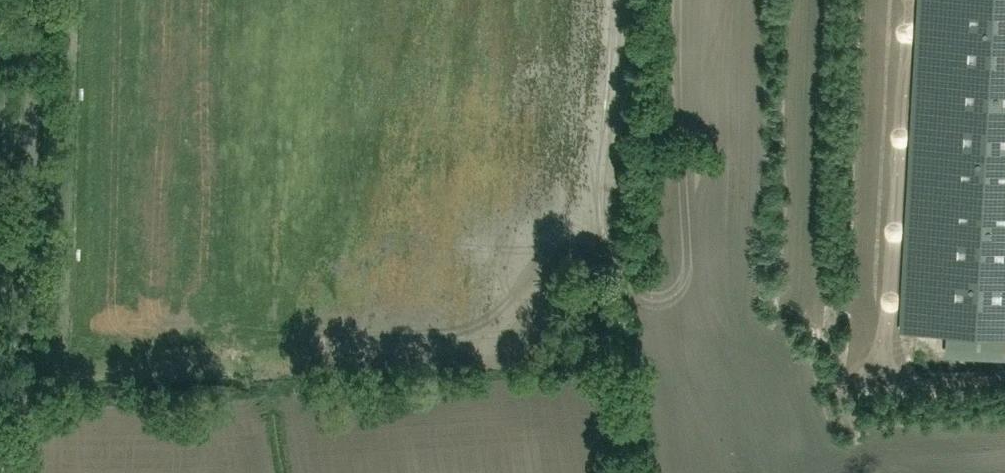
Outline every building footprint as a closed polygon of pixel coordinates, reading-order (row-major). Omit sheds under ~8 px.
[(933,330),(932,360),(1002,363),(1003,333),(1004,333),(1004,0),(915,0),(901,329),(933,330)]
